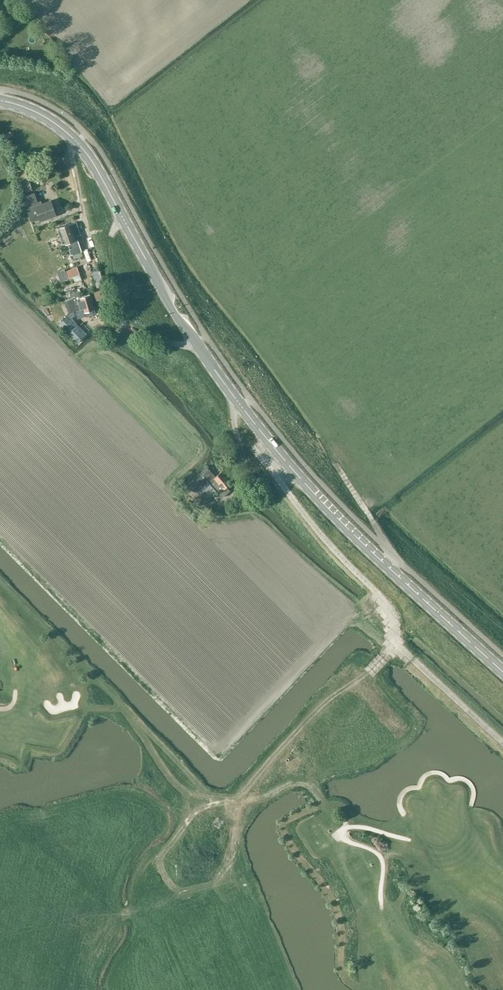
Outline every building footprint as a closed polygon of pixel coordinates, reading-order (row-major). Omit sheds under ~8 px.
[(20,172),(27,192),(33,189),(26,169),(20,172)] [(41,221),(58,215),(53,201),(39,205),(38,202),(36,203),(33,194),(25,197),(28,205),(26,206),(30,217),(39,214),(41,221)] [(69,243),(74,258),(83,255),(82,251),(79,243),(78,243),(75,236),(80,234),(76,222),(59,227),(65,244),(69,243)] [(77,266),(66,270),(68,278),(80,274),(77,266)] [(77,327),(70,320),(76,314),(78,319),(96,313),(91,295),(90,295),(89,292),(79,295),(65,300),(68,312),(65,315),(66,316),(58,324),(77,342),(85,333),(78,326),(77,327)] [(185,486),(201,505),(217,491),(222,496),(230,490),(227,486),(231,482),(222,471),(216,476),(207,466),(185,486)] [(329,692),(341,680),(337,676),(325,689),(329,692)]
